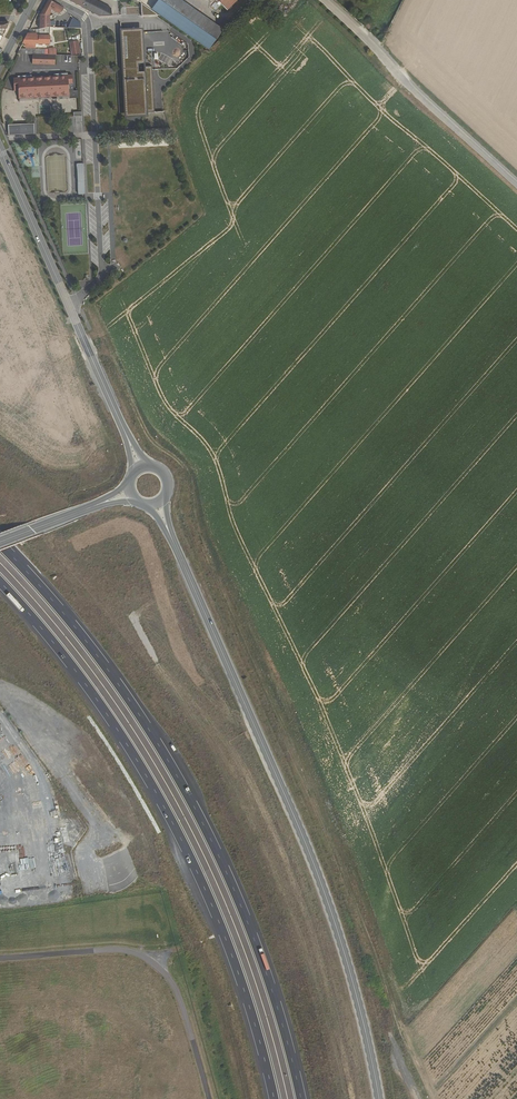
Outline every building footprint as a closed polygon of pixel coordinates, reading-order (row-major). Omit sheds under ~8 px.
[(64,9),(49,0),(48,0),(39,16),(43,16),(43,18),(48,17),(49,17),(51,11),(59,15),(64,9)] [(86,9),(91,0),(67,0),(86,9)] [(206,49),(221,31),(178,0),(159,0),(152,10),(157,14),(206,49)] [(227,10),(237,0),(217,0),(227,10)] [(139,15),(157,14),(152,10),(139,1),(139,15)] [(215,9),(220,4),(217,1),(212,6),(215,9)] [(40,29),(49,28),(48,17),(43,18),(43,16),(39,16),(40,29)] [(80,29),(80,24),(73,19),(72,28),(80,29)] [(3,35),(9,22),(0,23),(0,34),(3,35)] [(26,35),(22,43),(25,43),(25,46),(26,47),(34,47),(34,43),(48,44),(49,28),(40,29),(40,36),(26,35)] [(141,35),(143,66),(143,70),(144,70),(142,31),(118,32),(124,121),(148,119),(147,115),(128,117),(125,76),(137,75),(137,67),(122,68),(120,36),(141,35)] [(137,67),(143,66),(141,35),(120,36),(122,68),(137,67)] [(71,54),(80,54),(79,40),(70,41),(71,54)] [(47,55),(33,54),(32,64),(55,65),(55,55),(51,55),(47,55)] [(144,70),(143,70),(142,70),(142,75),(137,75),(125,76),(128,117),(147,115),(155,115),(150,69),(144,70)] [(19,99),(28,98),(31,98),(40,98),(44,97),(53,97),(56,97),(69,96),(68,84),(72,84),(72,75),(14,78),(14,91),(18,90),(19,99)] [(8,124),(9,135),(36,134),(35,123),(8,124)] [(84,193),(84,173),(83,163),(76,164),(77,175),(78,194),(84,193)]
